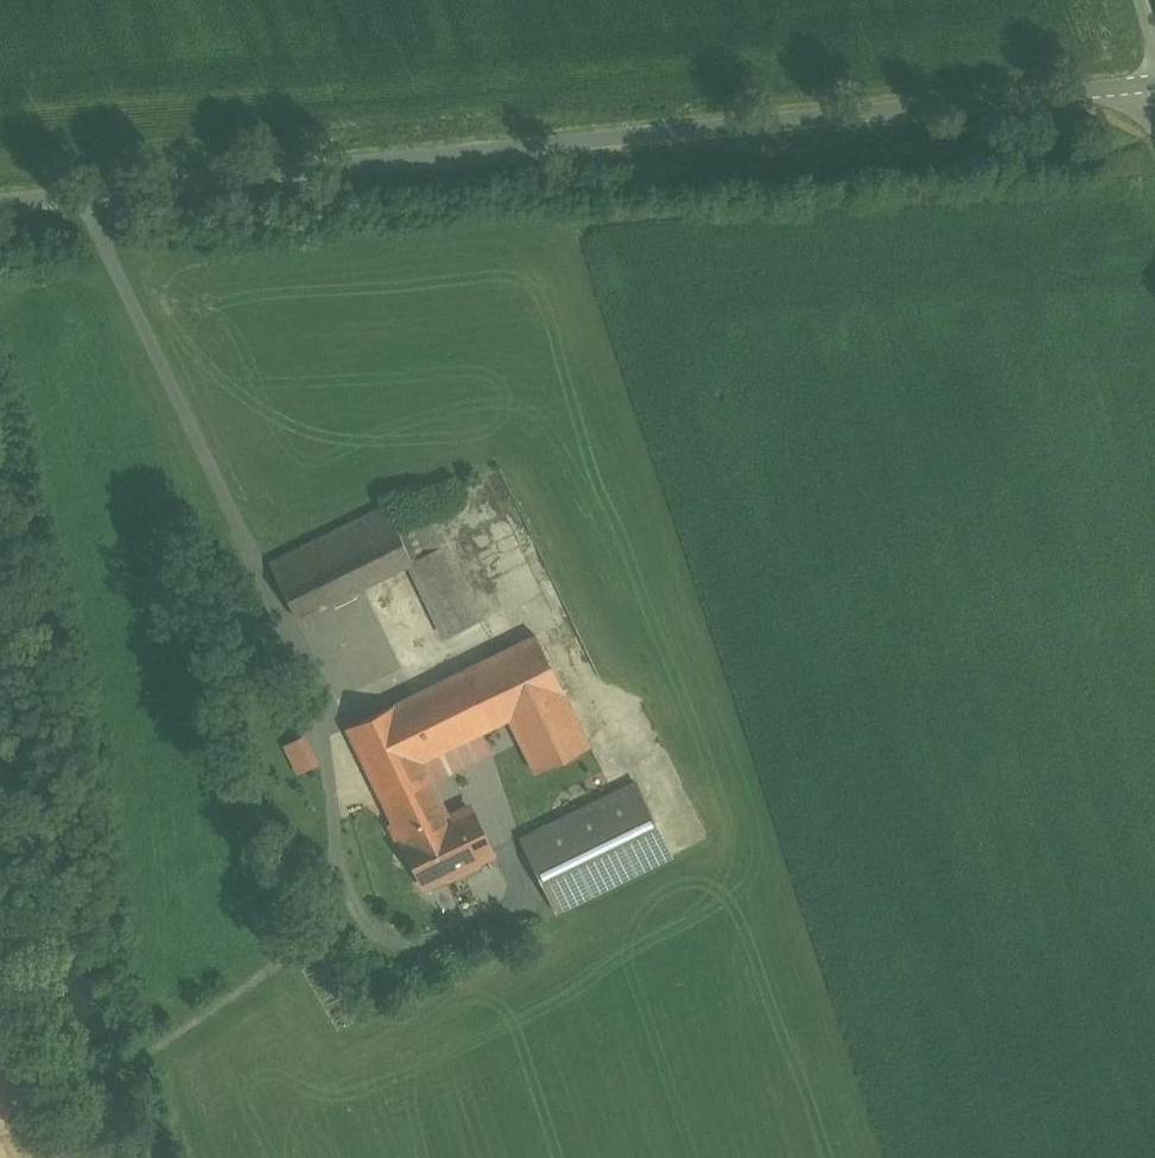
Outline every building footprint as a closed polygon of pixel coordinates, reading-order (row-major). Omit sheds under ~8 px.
[(388,516),(271,567),(295,620),(411,570),(388,516)] [(445,547),(413,563),(448,638),(481,623),(445,547)] [(536,636),(479,666),(537,775),(593,745),(536,636)] [(490,722),(465,671),(348,729),(374,780),(490,722)] [(290,745),(304,774),(325,765),(311,735),(290,745)] [(377,784),(427,890),(475,867),(424,761),(377,784)] [(629,783),(525,837),(562,911),(667,857),(629,783)]
